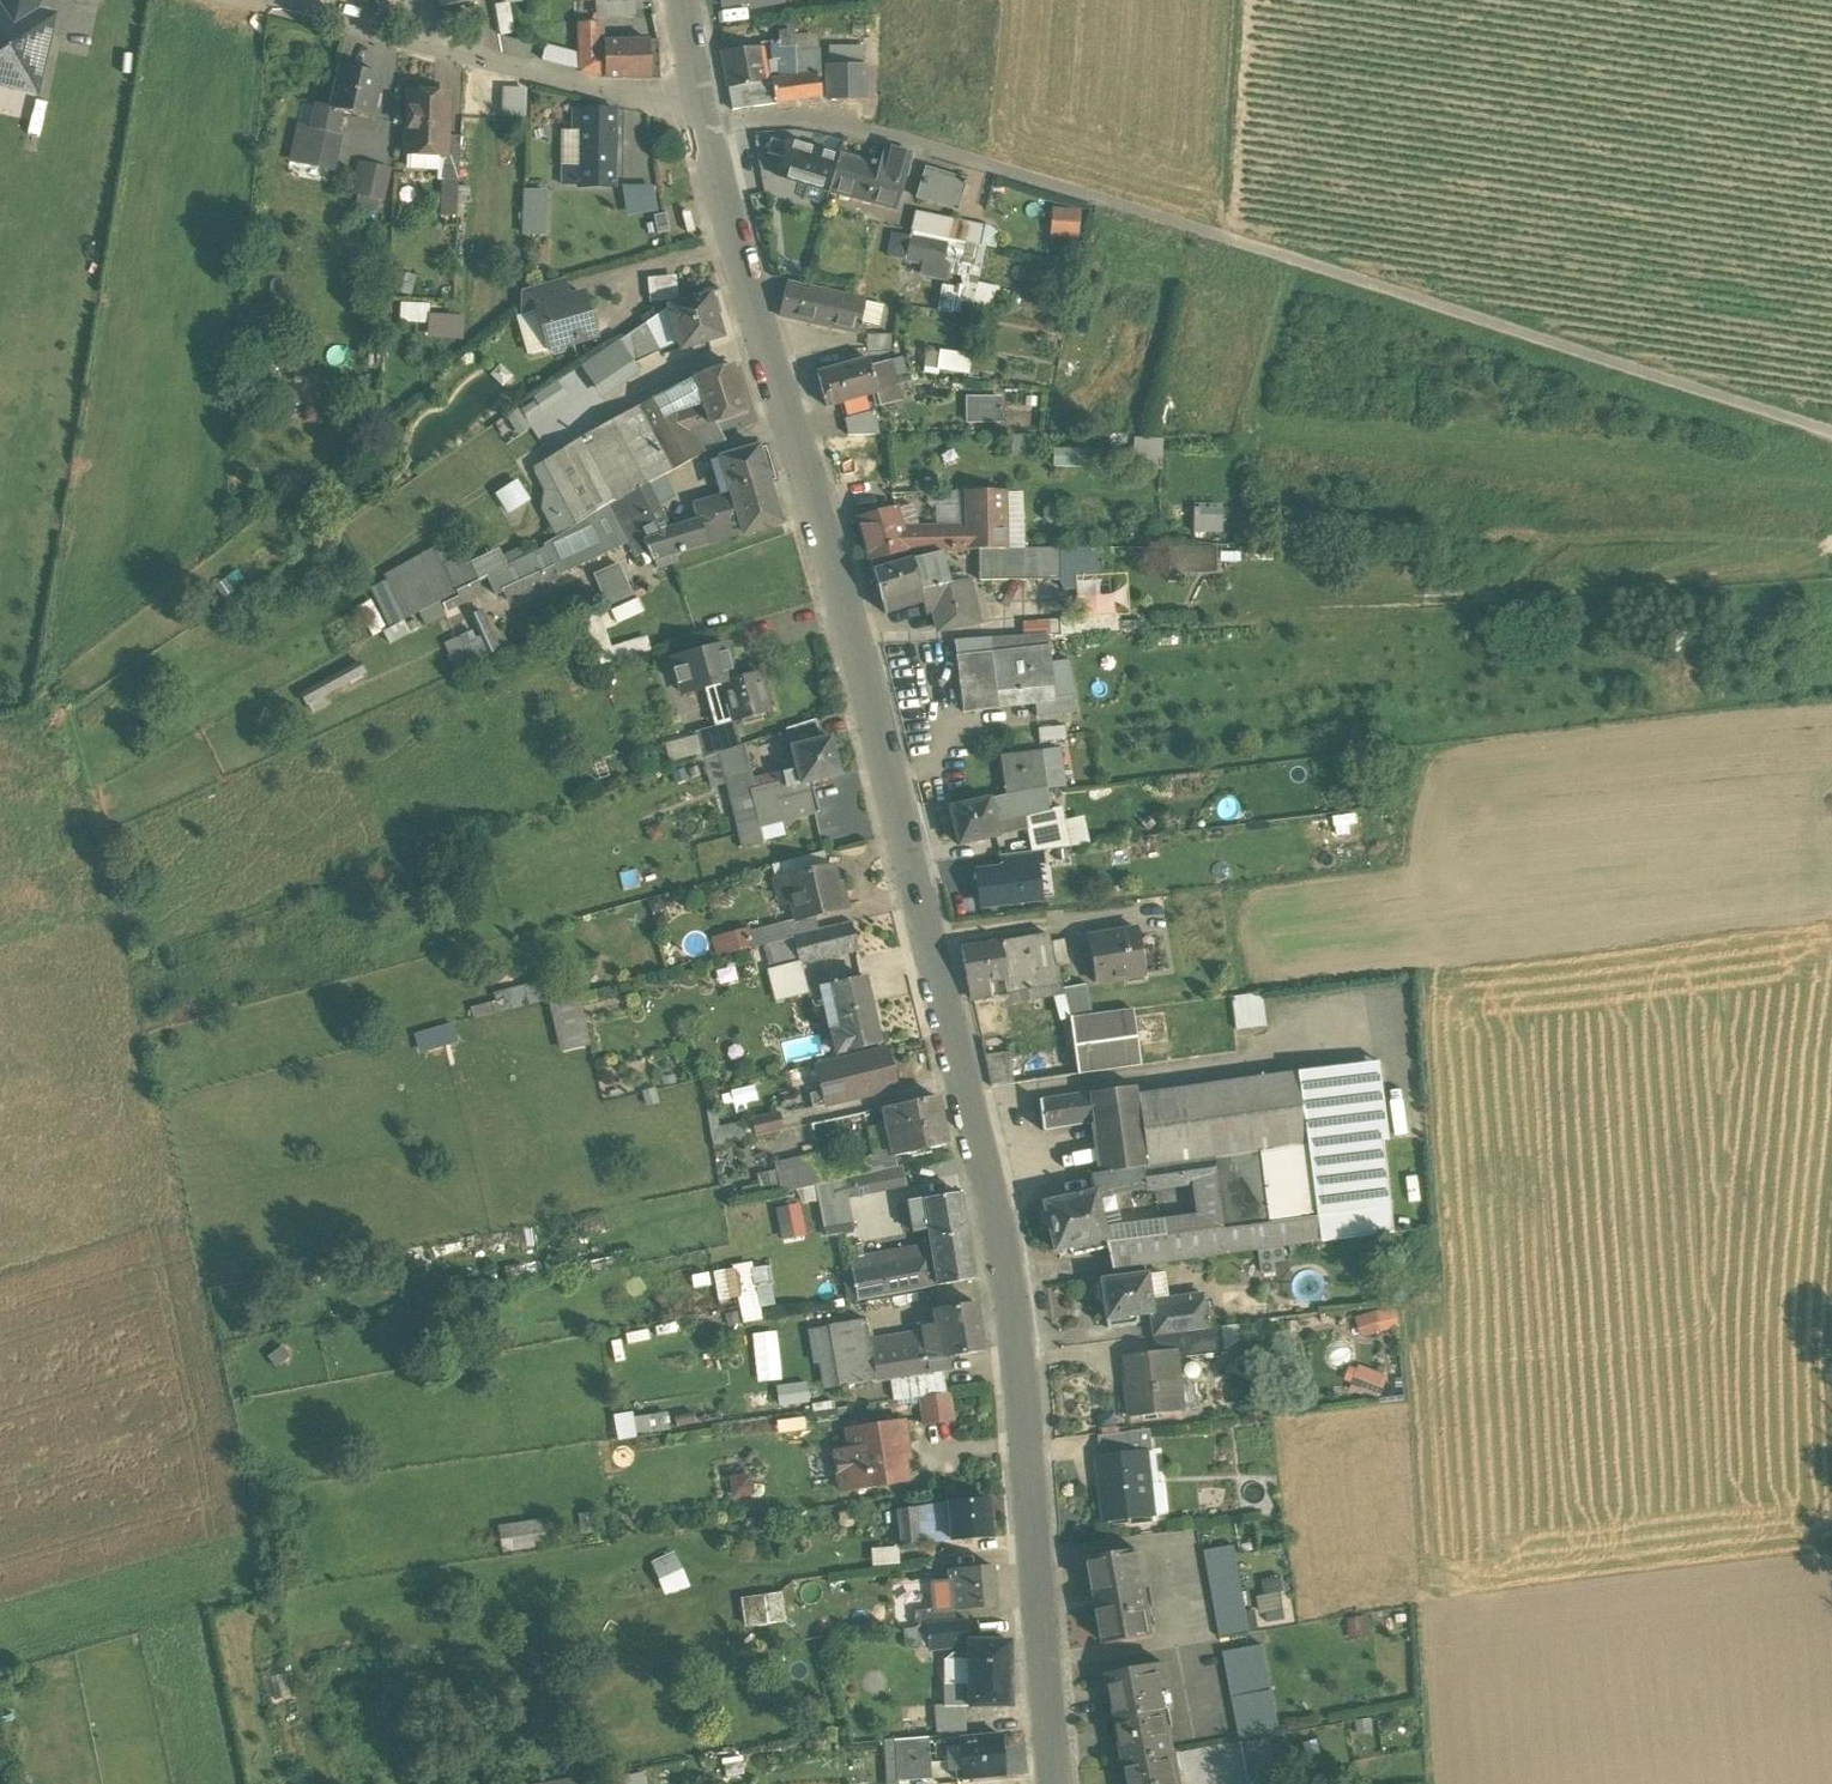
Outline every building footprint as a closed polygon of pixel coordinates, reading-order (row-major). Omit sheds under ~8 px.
[(36,93),(53,18),(40,15),(42,6),(14,0),(0,0),(0,85),(36,93)] [(597,10),(633,9),(633,0),(597,0),(597,10)] [(782,0),(722,0),(724,13),(783,3),(782,0)] [(509,5),(494,8),(499,35),(514,32),(509,5)] [(598,22),(579,23),(579,54),(580,70),(580,72),(605,78),(603,41),(599,41),(598,22)] [(781,81),(797,78),(796,26),(780,26),(781,81)] [(649,39),(603,41),(605,78),(651,79),(649,39)] [(866,43),(833,44),(834,67),(863,66),(867,66),(866,43)] [(579,54),(546,46),(542,60),(580,70),(579,54)] [(761,48),(723,53),(729,90),(766,83),(761,48)] [(820,51),(797,53),(797,78),(819,75),(820,51)] [(864,100),(863,66),(834,67),(829,67),(829,100),(864,100)] [(381,76),(338,67),(330,107),(329,110),(339,112),(372,119),(381,76)] [(781,81),(772,82),(776,105),(822,98),(819,75),(797,78),(781,81)] [(766,83),(729,90),(733,111),(776,105),(772,82),(766,83)] [(526,115),(527,86),(505,85),(503,114),(526,115)] [(448,96),(410,95),(408,150),(445,151),(446,151),(446,136),(448,96)] [(330,107),(317,105),(312,128),(333,132),(335,133),(339,112),(329,110),(330,107)] [(616,110),(582,110),(573,110),(573,130),(580,130),(580,167),(580,185),(615,185),(616,110)] [(333,132),(312,128),(304,164),(330,170),(337,139),(331,138),(333,132)] [(461,137),(446,136),(446,151),(445,151),(443,180),(459,180),(461,137)] [(778,177),(830,192),(840,157),(789,142),(788,145),(772,140),(768,154),(784,158),(778,177)] [(879,166),(840,157),(830,192),(891,209),(906,150),(884,145),(879,166)] [(358,193),(384,199),(392,167),(366,160),(358,193)] [(580,167),(563,167),(563,185),(580,185),(580,167)] [(966,181),(926,169),(917,198),(957,211),(966,181)] [(621,183),(627,216),(658,211),(654,185),(621,183)] [(540,190),(529,191),(531,213),(529,213),(529,229),(542,228),(540,190)] [(1079,239),(1081,209),(1052,207),(1049,237),(1079,239)] [(984,227),(916,211),(911,231),(980,246),(984,227)] [(666,215),(653,217),(657,234),(669,232),(666,215)] [(542,228),(529,229),(530,238),(543,237),(542,228)] [(946,245),(893,235),(889,258),(922,264),(920,274),(947,279),(950,265),(943,264),(946,245)] [(650,303),(679,299),(676,275),(647,278),(650,303)] [(562,279),(521,291),(520,315),(542,309),(541,307),(568,299),(562,279)] [(849,298),(786,284),(779,316),(842,327),(849,298)] [(568,299),(541,307),(542,309),(550,336),(547,342),(549,349),(555,352),(561,350),(565,344),(596,335),(583,294),(568,299)] [(686,302),(668,308),(679,342),(681,349),(722,336),(715,314),(720,313),(716,299),(711,300),(710,295),(686,302)] [(887,305),(849,298),(842,327),(858,330),(859,322),(885,326),(887,305)] [(400,320),(429,321),(430,301),(401,300),(400,320)] [(668,308),(646,321),(661,351),(679,342),(668,308)] [(465,315),(433,311),(430,335),(462,338),(465,315)] [(646,321),(620,341),(635,363),(661,351),(646,321)] [(892,335),(865,334),(864,346),(891,348),(892,335)] [(635,363),(620,341),(581,366),(602,397),(640,371),(635,363)] [(972,355),(926,349),(923,372),(951,376),(951,370),(969,373),(972,355)] [(895,378),(906,375),(902,359),(868,368),(875,394),(874,395),(877,407),(901,401),(895,378)] [(866,361),(818,374),(827,407),(874,395),(875,394),(868,368),(866,361)] [(731,365),(694,378),(701,401),(709,424),(715,422),(746,412),(731,365)] [(664,394),(585,436),(619,500),(621,499),(646,485),(701,455),(687,431),(673,411),(664,394)] [(1001,396),(965,397),(965,424),(1002,423),(1001,396)] [(701,401),(673,411),(687,431),(709,424),(701,401)] [(519,409),(507,416),(518,434),(530,427),(519,409)] [(874,411),(844,419),(848,436),(880,435),(874,411)] [(709,424),(687,431),(701,455),(703,454),(703,453),(725,441),(715,422),(709,424)] [(533,426),(507,443),(524,470),(550,454),(533,426)] [(619,500),(585,436),(531,468),(543,491),(539,505),(557,536),(608,506),(619,500)] [(1162,440),(1134,439),(1133,469),(1161,470),(1162,440)] [(757,447),(721,458),(723,464),(709,468),(713,481),(719,479),(724,497),(732,494),(743,534),(780,524),(757,447)] [(1105,451),(1055,450),(1054,467),(1104,468),(1105,451)] [(495,492),(508,512),(530,497),(517,478),(495,492)] [(646,485),(621,499),(632,520),(658,507),(646,485)] [(1004,491),(967,491),(967,527),(967,550),(978,550),(1005,550),(1004,491)] [(724,497),(695,505),(699,519),(701,518),(708,544),(743,534),(732,494),(724,497)] [(632,520),(621,499),(619,500),(608,506),(627,542),(641,535),(632,520)] [(1194,529),(1222,529),(1223,503),(1195,503),(1194,529)] [(557,536),(544,544),(545,547),(554,566),(558,574),(627,542),(608,506),(557,536)] [(658,507),(632,520),(641,535),(644,541),(670,530),(658,507)] [(895,507),(858,517),(870,561),(908,551),(902,529),(895,507)] [(670,530),(644,541),(654,560),(708,544),(701,518),(699,519),(670,530)] [(967,527),(902,529),(908,551),(967,550),(967,527)] [(495,572),(507,566),(497,549),(467,565),(461,555),(444,564),(435,547),(382,575),(404,619),(487,576),(495,572)] [(507,566),(495,572),(503,590),(511,587),(554,566),(545,547),(507,566)] [(1062,549),(1005,550),(1005,581),(1005,597),(1062,597),(1062,549)] [(1005,550),(978,550),(979,581),(1005,581),(1005,550)] [(942,553),(912,561),(924,602),(920,604),(927,614),(933,612),(944,608),(940,586),(952,584),(942,553)] [(912,561),(871,572),(884,615),(920,604),(924,602),(912,561)] [(592,575),(606,606),(633,594),(619,563),(592,575)] [(503,590),(495,572),(487,576),(495,594),(503,590)] [(952,584),(940,586),(944,608),(933,612),(937,634),(979,623),(969,580),(952,584)] [(515,597),(511,587),(503,590),(508,600),(515,597)] [(585,621),(603,665),(651,651),(649,637),(611,646),(606,630),(645,612),(638,598),(585,621)] [(1047,634),(1117,630),(1117,615),(1023,621),(1024,636),(1047,634)] [(496,652),(486,625),(444,639),(454,666),(496,652)] [(958,640),(967,713),(999,709),(992,653),(1049,646),(1047,634),(1024,636),(958,640)] [(726,645),(673,659),(675,669),(673,669),(677,685),(679,684),(682,693),(707,687),(723,682),(735,679),(732,669),(733,669),(730,659),(729,659),(726,645)] [(1049,646),(992,653),(999,709),(1038,704),(1065,701),(1065,696),(1056,698),(1049,646)] [(735,679),(723,682),(734,721),(734,722),(768,713),(757,673),(735,679)] [(723,682),(707,687),(718,726),(734,721),(723,682)] [(1065,701),(1038,704),(1039,719),(1075,715),(1074,701),(1065,701)] [(814,719),(786,729),(790,747),(820,739),(814,719)] [(718,726),(694,732),(702,759),(704,759),(718,754),(740,746),(734,721),(718,726)] [(1064,726),(1038,729),(1039,742),(1065,739),(1064,726)] [(820,739),(790,747),(796,770),(799,784),(810,782),(839,774),(829,737),(820,739)] [(740,746),(718,754),(725,781),(727,787),(748,781),(740,746)] [(1059,749),(1041,751),(1046,789),(1065,787),(1059,749)] [(1041,751),(1000,757),(1005,795),(1046,789),(1041,751)] [(718,754),(704,759),(711,785),(725,781),(718,754)] [(796,770),(782,773),(785,787),(785,788),(799,784),(796,770)] [(748,781),(727,787),(742,847),(762,842),(758,826),(817,811),(810,782),(799,784),(785,788),(785,787),(758,794),(756,789),(751,790),(748,781)] [(1005,795),(1005,796),(988,800),(994,824),(1025,816),(1051,810),(1051,809),(1046,789),(1005,795)] [(988,800),(949,809),(958,845),(997,837),(994,824),(988,800)] [(1051,809),(1051,810),(1025,816),(1031,852),(1042,851),(1070,847),(1064,821),(1061,807),(1051,809)] [(1064,821),(1070,847),(1090,843),(1084,817),(1064,821)] [(1031,852),(999,856),(1001,870),(1035,866),(1043,865),(1042,851),(1031,852)] [(1137,854),(1118,857),(1121,875),(1139,873),(1137,854)] [(831,865),(785,877),(795,919),(796,921),(814,916),(846,908),(839,882),(836,883),(831,865)] [(1001,870),(977,873),(981,906),(1039,898),(1035,866),(1001,870)] [(814,916),(796,921),(795,919),(783,922),(787,938),(791,937),(818,931),(814,916)] [(818,931),(791,937),(797,962),(855,948),(849,923),(818,931)] [(1137,930),(1087,938),(1095,983),(1145,975),(1137,930)] [(1048,935),(961,949),(968,984),(969,984),(972,1000),(991,997),(988,981),(1004,978),(1007,995),(1062,986),(1058,968),(1054,968),(1048,935)] [(787,938),(774,941),(780,966),(797,962),(791,937),(787,938)] [(1064,940),(1052,942),(1056,967),(1068,964),(1064,940)] [(863,977),(829,984),(829,986),(825,986),(830,1006),(834,1006),(840,1030),(831,1032),(836,1053),(878,1043),(863,977)] [(1085,985),(1063,989),(1070,1017),(1090,1015),(1085,985)] [(1234,995),(1239,1027),(1269,1023),(1264,990),(1234,995)] [(561,1051),(592,1043),(580,1000),(550,1008),(561,1051)] [(1070,1017),(1069,1018),(1077,1075),(1140,1066),(1132,1010),(1090,1015),(1070,1017)] [(421,1050),(458,1040),(453,1021),(416,1031),(421,1050)] [(885,1050),(818,1067),(817,1067),(822,1091),(826,1105),(895,1088),(885,1050)] [(1010,1052),(984,1055),(991,1087),(1013,1084),(1010,1052)] [(1311,1145),(1324,1241),(1394,1232),(1381,1142),(1388,1141),(1377,1062),(1301,1072),(1311,1145)] [(1301,1072),(1137,1095),(1147,1167),(1179,1163),(1215,1158),(1264,1151),(1311,1145),(1301,1072)] [(1091,1093),(1090,1094),(1094,1122),(1092,1123),(1100,1174),(1141,1168),(1147,1167),(1137,1095),(1136,1087),(1091,1093)] [(822,1091),(810,1094),(813,1108),(826,1105),(822,1091)] [(1091,1093),(1038,1100),(1042,1131),(1092,1123),(1094,1122),(1090,1094),(1091,1093)] [(935,1097),(890,1106),(895,1132),(888,1134),(892,1153),(893,1156),(895,1156),(945,1145),(935,1097)] [(779,1113),(751,1119),(755,1137),(783,1130),(779,1113)] [(1311,1145),(1264,1151),(1274,1225),(1297,1221),(1300,1245),(1324,1241),(1311,1145)] [(1264,1151),(1215,1158),(1217,1179),(1222,1212),(1224,1231),(1274,1225),(1264,1151)] [(818,1153),(773,1163),(781,1194),(830,1182),(826,1166),(821,1167),(818,1153)] [(892,1153),(863,1158),(866,1174),(897,1166),(895,1156),(893,1156),(892,1153)] [(863,1158),(826,1166),(830,1182),(866,1174),(863,1158)] [(1215,1158),(1179,1163),(1181,1184),(1191,1183),(1217,1179),(1215,1158)] [(1147,1167),(1141,1168),(1144,1189),(1181,1184),(1179,1163),(1147,1167)] [(1100,1174),(1090,1176),(1094,1192),(1095,1192),(1095,1194),(1112,1191),(1144,1189),(1141,1168),(1100,1174)] [(901,1170),(877,1175),(877,1176),(831,1186),(834,1200),(904,1185),(901,1170)] [(1217,1179),(1191,1183),(1195,1216),(1222,1212),(1217,1179)] [(1094,1192),(1043,1204),(1045,1208),(1043,1209),(1040,1213),(1043,1224),(1048,1227),(1049,1226),(1054,1250),(1068,1247),(1070,1256),(1107,1248),(1108,1248),(1103,1228),(1100,1214),(1116,1210),(1112,1191),(1095,1194),(1095,1192),(1094,1192)] [(958,1194),(923,1200),(922,1199),(907,1201),(912,1232),(928,1230),(932,1255),(937,1285),(973,1279),(958,1194)] [(1195,1216),(1103,1228),(1108,1248),(1107,1248),(1111,1269),(1300,1245),(1297,1221),(1274,1225),(1224,1231),(1222,1212),(1195,1216)] [(915,1260),(869,1268),(868,1261),(850,1264),(851,1267),(849,1267),(849,1269),(851,1269),(854,1286),(853,1286),(853,1288),(854,1288),(856,1299),(937,1285),(932,1255),(914,1258),(915,1260)] [(763,1318),(762,1306),(774,1304),(768,1260),(736,1264),(743,1320),(763,1318)] [(736,1267),(715,1271),(719,1294),(740,1290),(736,1267)] [(1149,1299),(1147,1275),(1089,1283),(1092,1306),(1104,1304),(1107,1329),(1139,1325),(1138,1316),(1151,1314),(1149,1299)] [(1149,1299),(1151,1314),(1154,1336),(1212,1328),(1208,1299),(1166,1305),(1165,1296),(1149,1299)] [(976,1305),(938,1311),(940,1327),(943,1343),(945,1356),(946,1356),(984,1350),(976,1305)] [(1386,1315),(1362,1319),(1365,1338),(1388,1335),(1386,1315)] [(865,1319),(830,1325),(840,1386),(875,1380),(871,1355),(865,1319)] [(1157,1353),(1179,1350),(1187,1349),(1188,1356),(1226,1353),(1240,1342),(1237,1325),(1212,1328),(1154,1336),(1157,1353)] [(940,1327),(923,1330),(925,1346),(943,1343),(940,1327)] [(925,1346),(871,1355),(875,1380),(889,1378),(941,1369),(948,1368),(946,1356),(945,1356),(943,1343),(925,1346)] [(1157,1353),(1124,1357),(1131,1418),(1186,1412),(1179,1350),(1157,1353)] [(1348,1386),(1380,1397),(1388,1373),(1356,1362),(1348,1386)] [(941,1369),(889,1378),(893,1401),(918,1397),(945,1393),(941,1369)] [(945,1393),(918,1397),(922,1425),(951,1420),(947,1393),(945,1393)] [(617,1436),(671,1429),(668,1408),(614,1415),(617,1436)] [(899,1423),(848,1431),(855,1475),(862,1474),(864,1486),(904,1480),(900,1457),(904,1456),(899,1423)] [(1152,1429),(1131,1431),(1134,1456),(1148,1454),(1148,1455),(1155,1454),(1152,1429)] [(1131,1431),(1100,1435),(1103,1460),(1134,1456),(1131,1431)] [(1103,1460),(1100,1460),(1108,1524),(1155,1518),(1156,1518),(1152,1486),(1148,1455),(1148,1454),(1134,1456),(1103,1460)] [(732,1493),(752,1492),(751,1473),(731,1474),(732,1493)] [(1166,1485),(1152,1486),(1156,1518),(1155,1518),(1157,1533),(1172,1532),(1166,1485)] [(987,1499),(948,1503),(951,1541),(990,1537),(987,1499)] [(914,1507),(898,1509),(900,1544),(917,1543),(914,1507)] [(499,1523),(503,1550),(548,1543),(543,1516),(499,1523)] [(898,1561),(897,1545),(872,1547),(873,1563),(898,1561)] [(1242,1589),(1235,1546),(1206,1551),(1213,1594),(1242,1589)] [(676,1549),(651,1558),(663,1592),(688,1583),(676,1549)] [(1139,1554),(1091,1563),(1098,1599),(1145,1590),(1139,1554)] [(991,1566),(948,1570),(952,1608),(952,1611),(954,1611),(995,1607),(991,1566)] [(1257,1582),(1267,1622),(1288,1617),(1279,1577),(1257,1582)] [(1242,1589),(1213,1594),(1220,1636),(1250,1631),(1242,1589)] [(1145,1590),(1098,1599),(1107,1648),(1154,1639),(1145,1590)] [(778,1594),(762,1596),(766,1624),(782,1622),(778,1594)] [(952,1608),(929,1610),(931,1625),(955,1623),(954,1611),(952,1611),(952,1608)] [(929,1610),(914,1611),(915,1627),(916,1627),(925,1626),(931,1625),(929,1610)] [(931,1625),(925,1626),(926,1643),(927,1646),(967,1641),(967,1640),(968,1640),(968,1621),(955,1623),(931,1625)] [(925,1626),(916,1627),(918,1644),(926,1643),(925,1626)] [(968,1640),(967,1640),(967,1641),(968,1688),(968,1706),(1010,1706),(1008,1641),(968,1640)] [(1262,1649),(1223,1656),(1231,1700),(1260,1694),(1261,1697),(1270,1695),(1262,1649)] [(1165,1666),(1109,1676),(1118,1720),(1164,1712),(1173,1710),(1165,1666)] [(968,1688),(956,1688),(956,1705),(956,1707),(963,1706),(968,1706),(968,1688)] [(1260,1694),(1231,1700),(1240,1743),(1269,1738),(1261,1697),(1260,1694)] [(956,1707),(956,1705),(934,1705),(936,1736),(937,1736),(938,1739),(958,1738),(965,1737),(963,1706),(956,1707)] [(1164,1712),(1118,1720),(1126,1764),(1172,1755),(1164,1712)] [(965,1737),(958,1738),(961,1778),(961,1779),(1003,1776),(999,1734),(965,1737)] [(936,1736),(896,1740),(899,1781),(931,1779),(930,1758),(954,1756),(956,1779),(961,1778),(958,1738),(938,1739),(937,1736),(936,1736)] [(1240,1743),(1247,1783),(1259,1783),(1276,1781),(1269,1738),(1240,1743)] [(1126,1764),(1129,1783),(1178,1783),(1172,1755),(1126,1764)]
